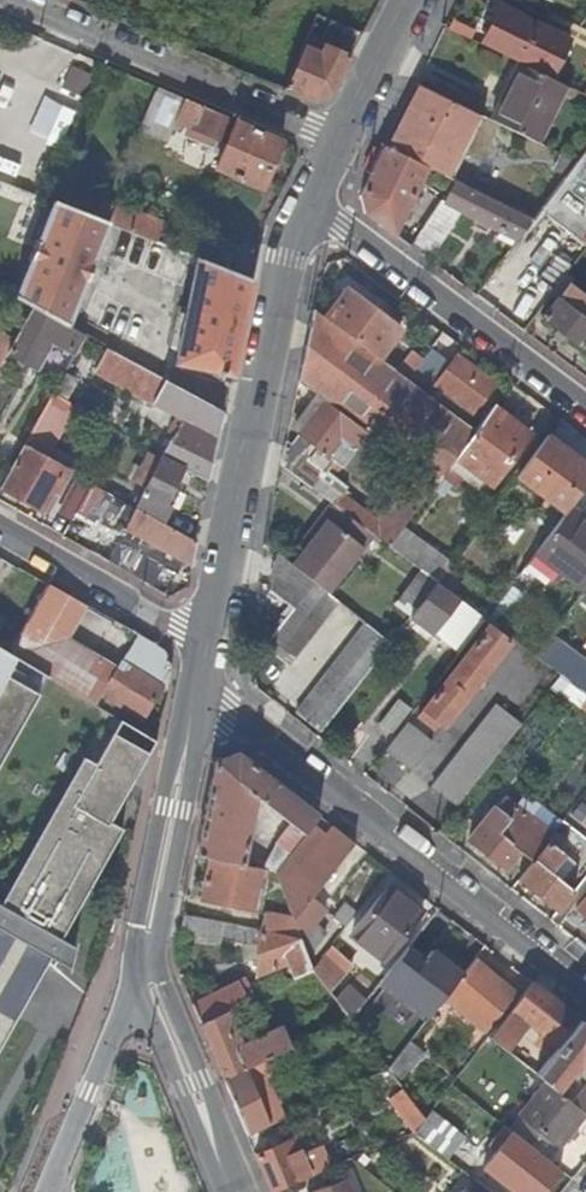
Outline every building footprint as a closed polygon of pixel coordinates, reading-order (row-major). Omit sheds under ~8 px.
[(505,6),(486,44),(510,56),(549,75),(568,37),(505,6)] [(322,36),(310,30),(284,87),(315,100),(330,93),(362,31),(330,17),(322,36)] [(538,142),(567,84),(549,75),(510,56),(482,113),(538,142)] [(60,87),(78,94),(87,73),(68,66),(60,87)] [(446,174),(477,111),(417,81),(386,144),(429,166),(446,174)] [(263,187),(284,139),(158,86),(141,126),(168,138),(178,116),(196,124),(194,127),(228,142),(217,167),(263,187)] [(27,133),(55,142),(66,105),(37,97),(27,133)] [(412,199),(429,166),(386,144),(362,193),(366,212),(396,234),(404,215),(410,219),(419,202),(412,199)] [(585,240),(585,146),(576,160),(567,172),(540,207),(585,240)] [(554,165),(567,172),(576,160),(561,153),(554,165)] [(427,222),(412,246),(430,260),(456,220),(458,213),(465,211),(495,227),(517,238),(532,218),(456,179),(446,200),(442,200),(427,222)] [(91,260),(108,220),(53,199),(37,240),(34,238),(26,258),(29,260),(15,294),(33,304),(66,323),(84,280),(85,280),(94,260),(91,260)] [(116,202),(109,221),(131,230),(157,240),(164,222),(116,202)] [(172,277),(182,250),(157,240),(131,230),(120,257),(172,277)] [(177,360),(233,372),(252,278),(198,257),(186,314),(175,357),(177,360)] [(585,350),(585,297),(569,285),(558,299),(557,297),(542,317),(585,350)] [(349,288),(327,318),(380,358),(403,328),(349,288)] [(70,347),(80,330),(66,323),(33,304),(14,337),(7,350),(21,358),(35,365),(51,337),(70,347)] [(315,309),(298,381),(316,394),(364,430),(416,467),(436,482),(456,455),(476,430),(423,391),(409,380),(399,373),(380,358),(327,318),(315,309)] [(7,350),(14,337),(0,328),(0,362),(7,350)] [(184,418),(164,454),(184,466),(195,472),(209,479),(210,480),(219,437),(225,410),(107,345),(94,368),(184,418)] [(414,372),(429,383),(447,359),(433,348),(424,360),(414,372)] [(414,353),(399,373),(409,380),(414,372),(424,360),(414,353)] [(497,382),(460,355),(437,385),(474,412),(497,382)] [(423,391),(429,383),(414,372),(409,380),(423,391)] [(64,399),(52,392),(0,485),(0,487),(40,509),(51,490),(56,493),(69,471),(44,457),(60,428),(55,414),(64,399)] [(339,463),(364,430),(316,394),(292,428),(299,432),(292,442),(286,438),(281,463),(310,484),(331,457),(339,463)] [(530,432),(494,405),(476,430),(456,455),(492,482),(530,432)] [(124,439),(103,426),(96,437),(118,449),(124,439)] [(549,433),(519,472),(568,509),(570,507),(585,485),(585,461),(549,433)] [(153,474),(143,493),(164,503),(163,504),(156,518),(196,540),(200,521),(169,506),(178,490),(172,488),(179,474),(190,480),(195,472),(184,466),(164,454),(153,474)] [(344,494),(336,504),(376,534),(389,544),(402,526),(436,482),(416,467),(377,519),(344,494)] [(143,493),(136,507),(156,518),(163,504),(164,503),(143,493)] [(330,594),(376,534),(336,504),(326,517),(329,520),(294,565),(330,594)] [(191,564),(196,540),(156,518),(136,507),(130,518),(150,529),(145,538),(191,564)] [(570,507),(568,509),(524,567),(545,583),(557,567),(585,588),(585,586),(585,519),(570,507)] [(417,565),(430,548),(402,526),(389,544),(417,565)] [(120,541),(108,561),(126,571),(137,551),(120,541)] [(450,563),(430,548),(417,565),(421,568),(437,580),(448,566),(450,563)] [(137,551),(126,571),(144,581),(155,561),(137,551)] [(290,664),(339,601),(330,594),(294,565),(278,552),(271,589),(295,608),(266,645),(290,664)] [(462,576),(448,566),(437,580),(451,591),(462,576)] [(397,599),(413,611),(437,580),(421,568),(397,599)] [(458,596),(451,591),(437,580),(413,611),(410,615),(459,653),(484,620),(486,617),(467,603),(458,596)] [(67,636),(86,604),(48,583),(9,650),(10,651),(51,675),(79,692),(81,694),(98,665),(103,657),(67,636)] [(299,712),(322,731),(391,641),(367,623),(299,712)] [(489,624),(420,713),(437,727),(442,721),(445,724),(510,640),(489,624)] [(98,665),(81,694),(99,704),(106,694),(143,716),(161,685),(169,689),(173,666),(165,648),(155,643),(137,633),(113,674),(98,665)] [(573,653),(550,634),(535,654),(560,672),(573,653)] [(41,693),(51,675),(10,651),(9,650),(6,649),(0,660),(0,670),(41,693)] [(41,693),(0,670),(0,764),(41,693)] [(411,708),(398,698),(379,723),(392,733),(411,708)] [(432,787),(457,806),(522,722),(497,703),(432,787)] [(152,750),(158,739),(123,718),(117,729),(152,750)] [(433,739),(408,720),(385,750),(410,769),(433,739)] [(15,1011),(13,1010),(46,952),(71,967),(78,945),(58,933),(118,825),(124,828),(125,826),(112,819),(152,750),(117,729),(99,760),(86,753),(85,754),(90,757),(0,914),(0,913),(0,1038),(15,1011)] [(279,839),(263,866),(276,869),(318,814),(239,752),(216,760),(196,852),(212,856),(243,862),(254,795),(295,827),(283,842),(279,839)] [(515,806),(551,834),(561,822),(524,794),(515,806)] [(551,834),(515,806),(503,796),(469,840),(505,868),(519,850),(531,860),(548,839),(551,834)] [(316,825),(278,875),(291,915),(293,920),(311,896),(354,841),(332,824),(325,833),(316,825)] [(565,852),(548,839),(531,860),(517,878),(557,910),(574,889),(551,870),(565,852)] [(252,907),(261,866),(243,862),(212,856),(203,897),(252,907)] [(398,904),(404,896),(391,886),(385,894),(398,904)] [(398,904),(385,894),(356,930),(370,941),(367,945),(385,959),(423,911),(404,896),(398,904)] [(576,908),(585,916),(585,895),(576,908)] [(326,908),(311,896),(293,920),(299,935),(300,940),(315,921),(326,908)] [(336,917),(346,925),(357,911),(347,903),(336,917)] [(262,909),(259,927),(299,935),(293,920),(291,915),(262,909)] [(222,940),(223,936),(226,921),(184,912),(180,932),(222,940)] [(258,944),(259,927),(226,921),(223,936),(258,944)] [(326,930),(315,921),(300,940),(306,954),(326,930)] [(467,953),(427,921),(411,941),(428,954),(419,966),(443,984),(467,953)] [(288,961),(294,978),(312,970),(306,954),(300,940),(299,935),(259,927),(258,944),(255,976),(288,961)] [(345,970),(325,953),(312,970),(328,990),(345,970)] [(517,990),(475,957),(445,995),(487,1029),(517,990)] [(425,980),(398,958),(379,983),(406,1005),(425,980)] [(263,981),(267,990),(283,983),(282,980),(282,979),(281,976),(280,973),(263,981)] [(267,990),(263,981),(242,991),(237,981),(191,1001),(200,1021),(221,1011),(230,1007),(252,997),(267,990)] [(546,1036),(524,1064),(536,1074),(580,1019),(532,982),(489,1037),(505,1049),(527,1021),(546,1036)] [(348,983),(331,996),(348,1018),(365,1006),(348,983)] [(257,1007),(252,997),(230,1007),(235,1017),(257,1007)] [(236,1046),(221,1011),(200,1021),(223,1077),(244,1067),(291,1046),(281,1026),(236,1046)] [(580,1019),(536,1074),(545,1081),(572,1102),(585,1084),(585,1023),(580,1019)] [(423,1051),(409,1040),(402,1049),(387,1068),(398,1082),(423,1051)] [(268,1122),(244,1067),(223,1077),(246,1132),(268,1122)] [(558,1145),(585,1112),(572,1102),(545,1081),(519,1113),(521,1115),(510,1130),(513,1131),(546,1158),(557,1144),(558,1145)] [(585,1113),(585,1084),(572,1102),(585,1112),(585,1113)] [(405,1127),(420,1116),(398,1087),(383,1098),(405,1127)] [(463,1136),(432,1111),(425,1119),(414,1133),(447,1157),(463,1136)] [(559,1169),(546,1158),(513,1131),(484,1166),(517,1191),(540,1191),(559,1169)] [(294,1136),(254,1152),(270,1190),(302,1178),(309,1175),(294,1136)] [(307,1191),(354,1191),(347,1176),(307,1191)] [(462,1191),(491,1191),(473,1178),(465,1188),(462,1191)]
